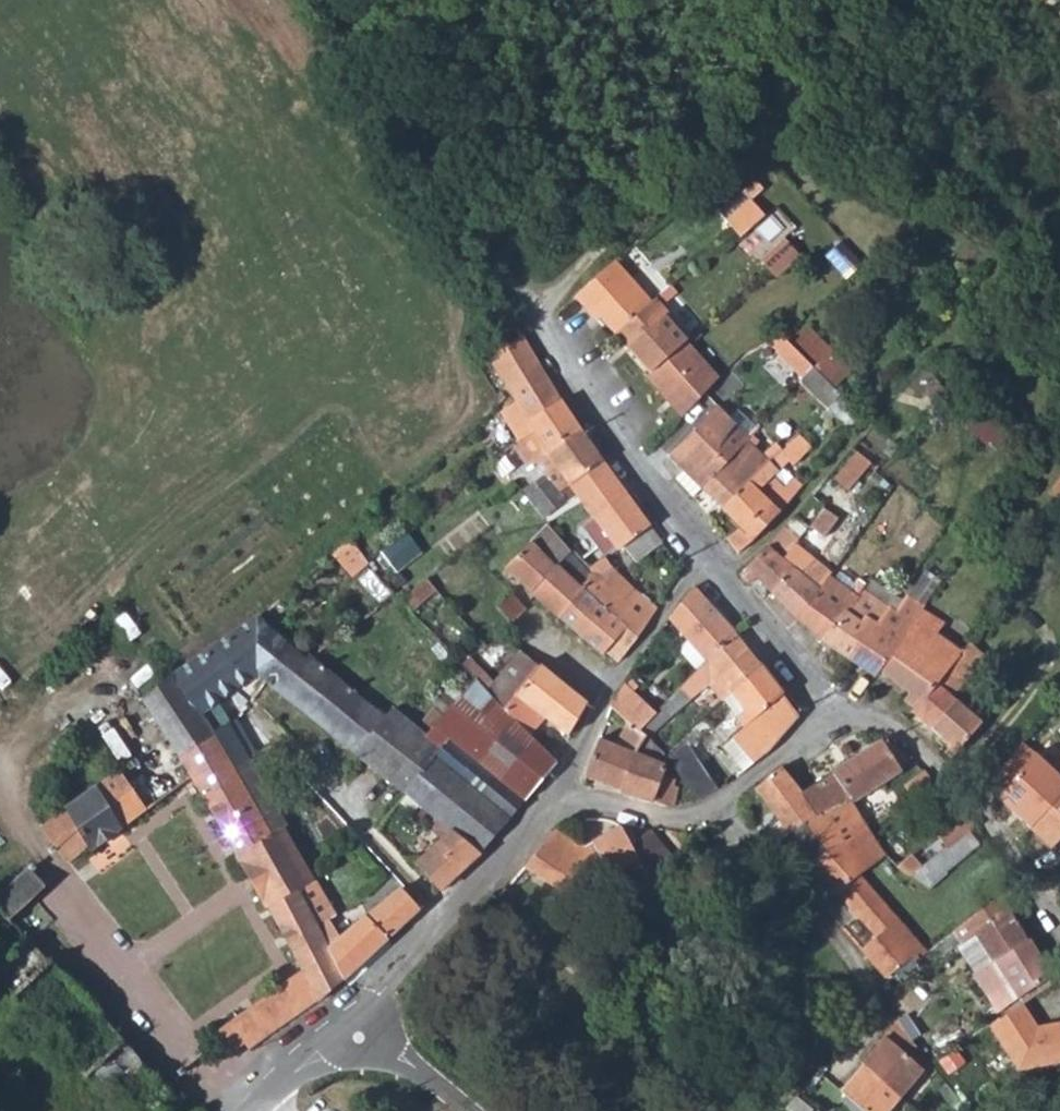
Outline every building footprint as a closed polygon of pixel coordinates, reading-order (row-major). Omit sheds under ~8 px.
[(726,234),(736,243),(760,221),(745,206),(738,198),(713,221),(726,234)] [(781,244),(757,266),(764,273),(772,282),(796,260),(786,249),(781,244)] [(835,252),(821,265),(841,286),(855,273),(835,252)] [(612,340),(648,306),(612,267),(573,305),(594,329),(599,324),(612,340)] [(642,383),(676,424),(716,381),(684,346),(688,342),(651,303),(648,306),(612,340),(646,380),(642,383)] [(814,364),(811,369),(835,393),(849,373),(807,330),(794,342),(814,364)] [(580,429),(539,363),(522,338),(490,363),(508,393),(525,420),(517,426),(511,430),(518,442),(514,445),(529,465),(535,461),(580,429)] [(776,348),(803,377),(811,369),(784,339),(776,348)] [(500,400),(517,426),(525,420),(508,393),(500,400)] [(826,407),(851,430),(860,417),(835,393),(826,407)] [(701,487),(745,440),(747,438),(727,417),(722,413),(711,402),(692,424),(666,453),(680,467),(682,469),(701,487)] [(986,413),(972,423),(990,447),(1003,438),(986,413)] [(535,461),(545,474),(560,491),(601,461),(580,429),(535,461)] [(769,465),(745,440),(701,487),(724,510),(769,465)] [(790,460),(781,452),(769,465),(724,510),(741,526),(726,537),(737,552),(755,537),(782,510),(802,486),(803,485),(794,478),(784,487),(773,477),(790,460)] [(870,464),(857,452),(836,478),(848,489),(870,464)] [(576,493),(617,547),(619,550),(622,547),(649,525),(601,461),(560,491),(545,474),(522,491),(545,517),(576,493)] [(701,487),(682,469),(674,477),(692,497),(701,487)] [(830,536),(842,515),(824,503),(811,524),(830,536)] [(807,527),(796,517),(770,544),(782,555),(807,527)] [(550,524),(530,542),(585,588),(596,575),(589,568),(550,524)] [(661,542),(649,525),(622,547),(635,563),(661,542)] [(409,529),(382,551),(398,570),(425,548),(409,529)] [(352,566),(365,555),(351,541),(328,560),(335,568),(346,559),(352,566)] [(504,568),(558,616),(559,617),(585,588),(530,542),(515,557),(504,568)] [(756,575),(774,594),(794,575),(768,547),(767,546),(741,573),(748,583),(756,575)] [(878,555),(873,552),(871,556),(866,553),(850,576),(859,582),(878,555)] [(585,588),(559,617),(602,655),(605,651),(618,662),(654,608),(647,602),(630,588),(611,567),(603,558),(589,568),(596,575),(585,588)] [(814,596),(823,585),(805,566),(794,575),(814,596)] [(814,596),(794,575),(774,594),(797,619),(814,596)] [(426,579),(403,597),(415,611),(437,591),(426,579)] [(847,595),(827,581),(823,585),(814,596),(797,619),(822,639),(859,592),(862,588),(855,583),(847,595)] [(693,587),(669,618),(688,640),(682,646),(681,653),(695,670),(705,660),(733,633),(693,587)] [(886,610),(859,592),(822,639),(850,658),(886,610)] [(525,609),(510,593),(496,608),(511,623),(525,609)] [(894,615),(886,610),(850,658),(876,676),(880,671),(922,609),(906,598),(894,615)] [(880,671),(919,700),(963,651),(968,647),(966,640),(965,639),(963,638),(962,638),(955,640),(950,646),(937,635),(944,625),(922,609),(880,671)] [(288,645),(258,617),(177,675),(212,740),(229,729),(216,708),(256,675),(260,677),(271,661),(288,645)] [(715,673),(733,691),(759,664),(733,633),(705,660),(695,670),(652,713),(637,728),(643,734),(650,739),(690,701),(688,699),(708,680),(715,673)] [(272,687),(405,793),(439,750),(423,736),(389,709),(381,717),(311,658),(307,656),(303,658),(288,645),(271,661),(260,677),(272,687)] [(952,696),(980,667),(963,651),(919,700),(911,709),(956,749),(980,722),(952,696)] [(489,692),(505,709),(521,689),(536,668),(538,666),(521,653),(489,692)] [(735,737),(758,760),(776,745),(801,710),(759,664),(733,691),(755,714),(748,722),(749,723),(735,737)] [(545,715),(570,732),(586,704),(539,666),(538,666),(536,668),(521,689),(505,709),(530,735),(545,715)] [(708,680),(725,698),(733,691),(715,673),(708,680)] [(179,757),(191,778),(221,756),(212,740),(177,675),(151,693),(144,698),(179,757)] [(439,750),(405,793),(449,829),(481,854),(483,852),(557,762),(530,735),(505,709),(489,692),(475,678),(462,692),(451,683),(433,703),(444,712),(423,736),(439,750)] [(626,686),(623,684),(610,704),(630,722),(637,728),(652,713),(631,692),(636,687),(630,681),(626,686)] [(229,729),(212,740),(221,756),(265,833),(279,826),(284,821),(244,754),(252,748),(264,737),(245,715),(231,728),(229,729)] [(630,722),(617,744),(624,747),(637,728),(630,722)] [(617,744),(599,737),(585,775),(620,792),(637,750),(643,734),(637,728),(624,747),(617,744)] [(657,758),(660,748),(650,739),(643,734),(637,750),(657,758)] [(899,767),(883,739),(803,793),(820,816),(848,798),(899,767)] [(883,739),(899,767),(909,755),(904,751),(894,744),(883,739)] [(701,797),(721,781),(687,740),(667,756),(701,797)] [(657,758),(637,750),(620,792),(673,806),(679,787),(674,785),(677,775),(664,770),(666,762),(657,758)] [(219,1032),(234,1052),(247,1042),(252,1047),(317,999),(320,1001),(341,982),(289,895),(311,882),(279,826),(265,833),(221,756),(191,778),(233,850),(231,853),(264,909),(266,907),(303,973),(219,1032)] [(791,835),(820,816),(803,793),(782,767),(755,788),(779,819),(760,833),(772,847),(791,835)] [(152,808),(126,768),(45,825),(72,861),(90,850),(152,808)] [(1033,824),(1055,845),(1059,839),(1059,796),(1033,824)] [(848,798),(820,816),(841,843),(865,824),(848,798)] [(791,835),(815,866),(841,843),(820,816),(791,835)] [(863,876),(886,856),(865,824),(841,843),(815,866),(826,881),(834,890),(846,881),(889,931),(901,920),(863,876)] [(953,844),(966,858),(986,840),(974,824),(953,844)] [(580,846),(557,829),(526,867),(559,892),(587,916),(606,889),(601,884),(623,866),(650,891),(661,880),(654,873),(630,847),(621,826),(580,846)] [(413,868),(440,891),(481,854),(449,829),(413,868)] [(646,831),(630,847),(654,873),(671,856),(646,831)] [(30,868),(0,896),(0,982),(11,994),(10,996),(34,1023),(33,1024),(59,1053),(60,1052),(84,1079),(124,1040),(77,987),(76,987),(52,960),(49,962),(11,919),(46,887),(30,868)] [(311,882),(289,895),(341,982),(422,908),(402,887),(340,941),(329,921),(333,918),(312,881),(311,882)] [(874,938),(861,948),(886,978),(912,957),(889,931),(846,881),(834,890),(832,891),(874,938)] [(1026,938),(1000,895),(955,929),(962,940),(969,936),(976,931),(993,957),(995,956),(1019,993),(1051,974),(1028,937),(1026,938)] [(928,951),(901,920),(889,931),(912,957),(916,960),(928,951)] [(969,936),(986,962),(993,957),(976,931),(969,936)] [(1007,1001),(1019,993),(995,956),(993,957),(986,962),(984,964),(1007,1001)] [(987,1028),(1017,1074),(1059,1066),(1059,1024),(1038,1028),(1023,1005),(987,1028)] [(902,1026),(890,1039),(927,1075),(933,1069),(916,1048),(902,1026)] [(890,1039),(865,1064),(869,1068),(845,1094),(862,1110),(893,1110),(902,1101),(927,1075),(890,1039)] [(808,1110),(825,1110),(821,1107),(805,1093),(797,1101),(808,1110)]
